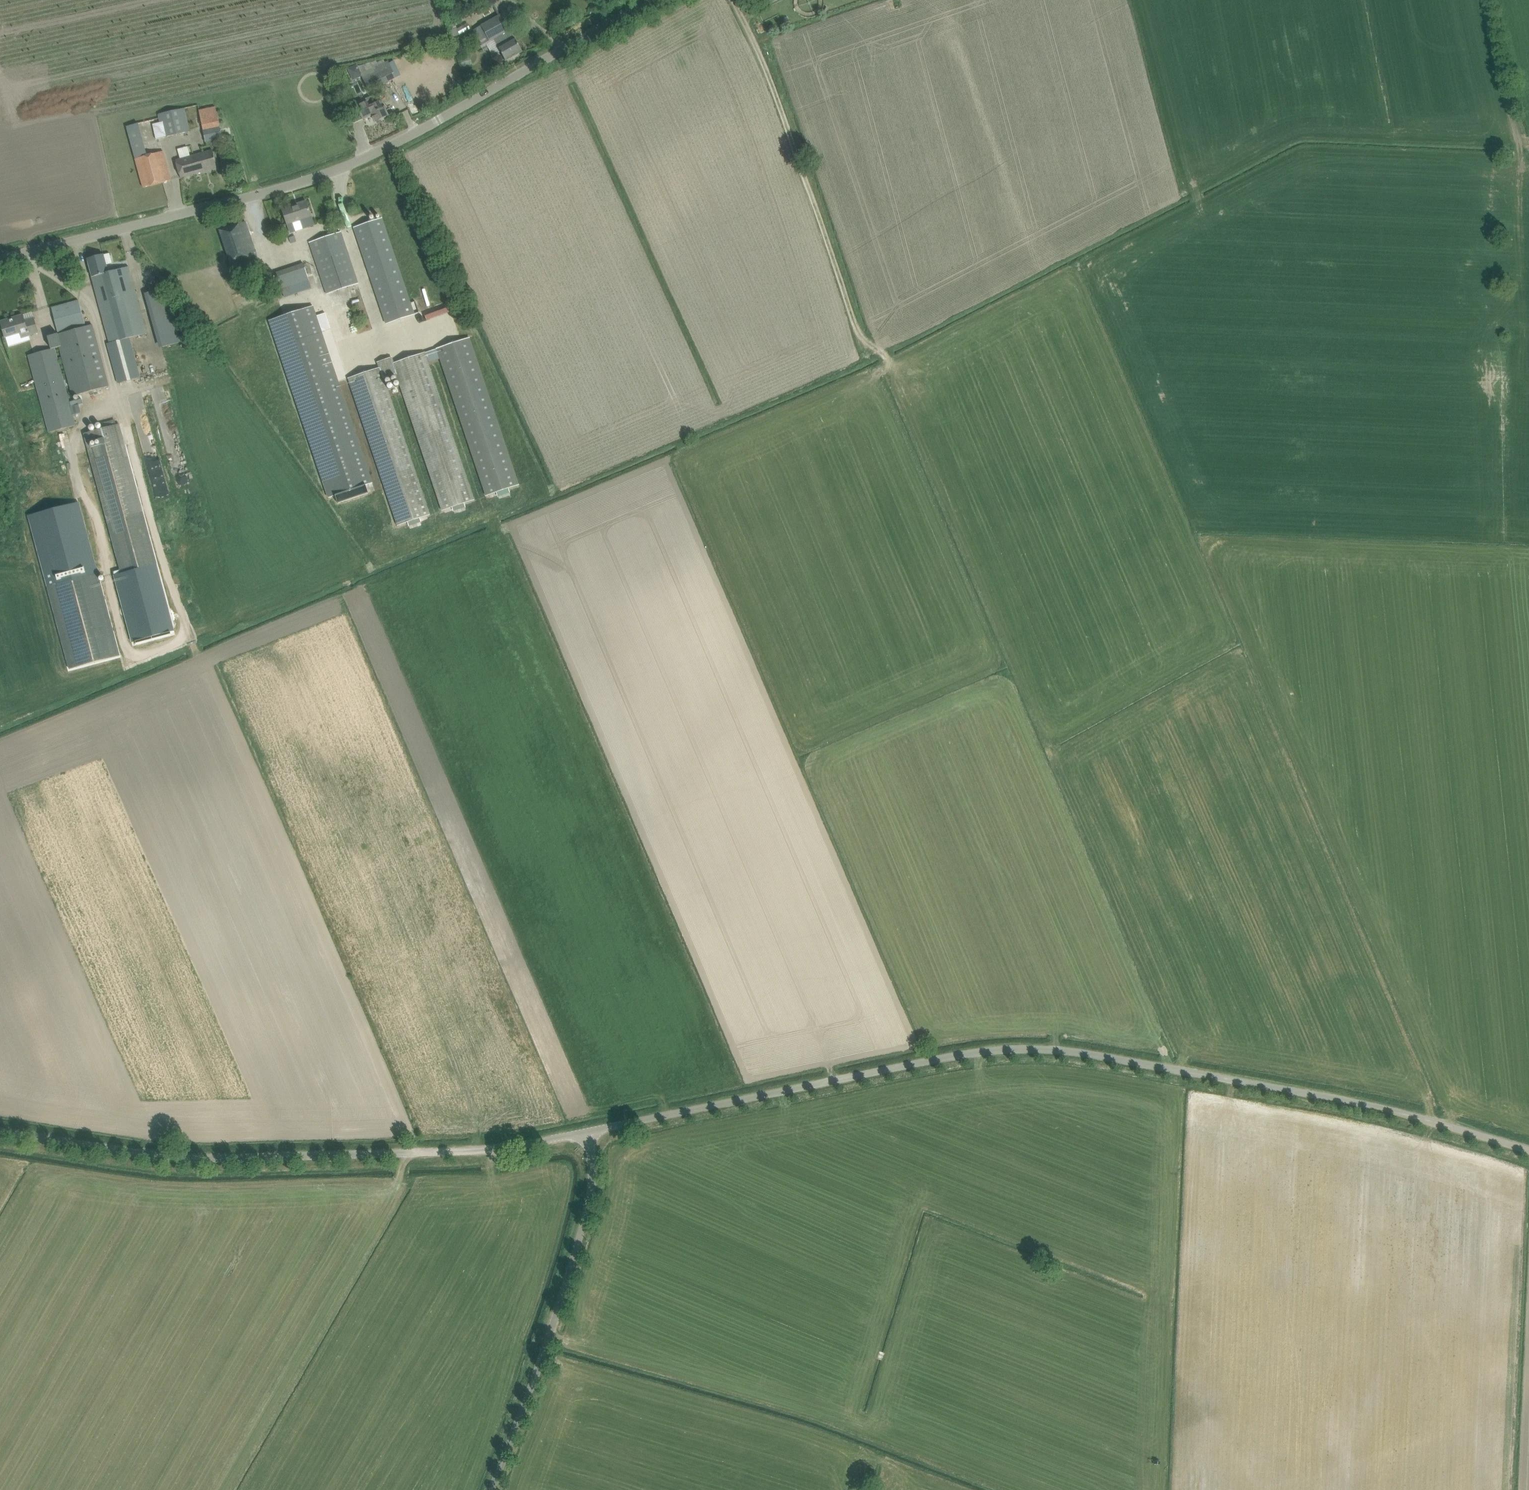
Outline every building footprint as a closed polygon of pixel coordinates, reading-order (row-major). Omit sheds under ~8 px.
[(495,0),(492,0),(486,4),(489,10),(498,5),(495,0)] [(473,30),(477,36),(482,45),(494,39),(498,46),(506,61),(522,52),(517,43),(514,37),(513,38),(500,15),(481,25),(481,26),(473,30)] [(383,62),(360,72),(361,75),(368,89),(382,83),(395,77),(388,60),(383,62)] [(388,116),(384,107),(378,93),(365,99),(367,102),(357,107),(349,111),(355,123),(363,119),(372,115),(376,122),(388,116)] [(222,138),(220,128),(215,107),(199,110),(203,131),(205,141),(222,138)] [(160,123),(153,124),(156,139),(189,132),(184,108),(159,114),(160,123)] [(169,170),(163,151),(135,159),(143,188),(171,180),(169,170)] [(176,162),(181,177),(216,168),(211,152),(190,158),(189,156),(186,157),(186,159),(176,162)] [(282,209),(290,232),(314,224),(306,201),(282,209)] [(354,228),(357,237),(387,323),(414,314),(382,218),(354,228)] [(220,230),(223,239),(231,263),(256,255),(245,221),(220,230)] [(309,243),(312,252),(327,295),(358,284),(341,232),(309,243)] [(87,259),(92,276),(108,272),(104,255),(87,259)] [(276,273),(279,282),(284,298),(312,288),(309,280),(304,263),(276,273)] [(92,276),(109,344),(130,339),(147,334),(131,276),(129,266),(108,272),(92,276)] [(165,288),(148,293),(152,308),(169,304),(165,288)] [(58,332),(85,325),(79,302),(52,309),(58,332)] [(330,329),(325,313),(316,316),(312,306),(270,320),(329,498),(335,496),(338,503),(368,493),(366,485),(372,483),(321,332),(330,329)] [(23,315),(0,322),(3,331),(5,337),(8,347),(29,340),(28,335),(38,332),(36,327),(33,318),(24,321),(23,315)] [(92,325),(48,336),(52,349),(55,348),(59,347),(72,396),(109,386),(92,325)] [(436,348),(440,358),(485,495),(519,484),(470,337),(436,348)] [(130,339),(109,344),(107,345),(118,383),(140,377),(130,339)] [(55,348),(52,349),(28,355),(49,432),(75,425),(72,415),(70,407),(68,397),(55,348)] [(436,348),(425,351),(429,362),(440,358),(436,348)] [(425,351),(395,362),(392,363),(396,374),(441,510),(474,499),(429,362),(425,351)] [(377,361),(379,367),(381,366),(384,378),(396,374),(392,363),(395,362),(393,356),(377,361)] [(381,366),(379,367),(348,377),(397,525),(430,514),(384,378),(381,366)] [(78,405),(70,407),(72,415),(80,412),(78,405)] [(116,426),(114,420),(101,423),(102,429),(116,426)] [(120,425),(85,434),(120,569),(113,571),(131,639),(134,638),(136,645),(171,635),(170,629),(173,628),(156,565),(141,506),(120,425)] [(55,509),(28,516),(69,669),(120,656),(79,502),(75,503),(55,509)]
